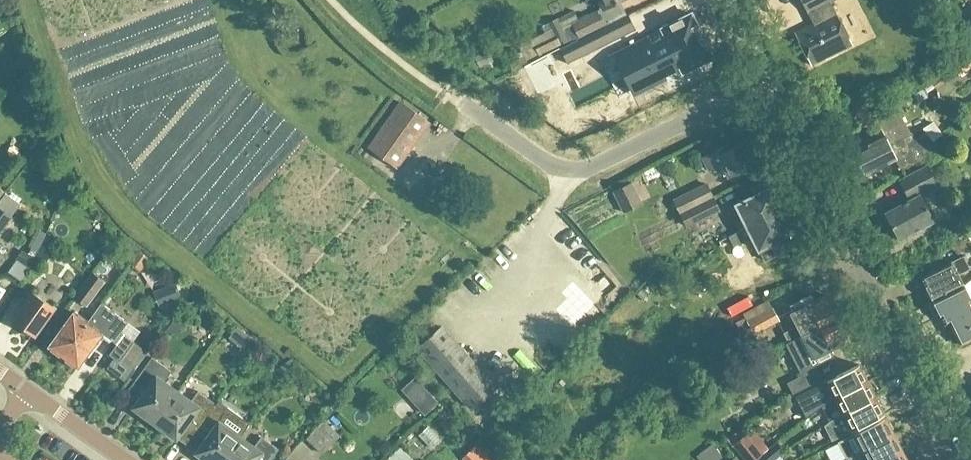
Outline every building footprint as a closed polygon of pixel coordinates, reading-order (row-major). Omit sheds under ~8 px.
[(831,1),(832,0),(801,0),(808,13),(811,11),(816,22),(795,33),(811,65),(853,44),(831,1)] [(606,25),(604,23),(598,10),(579,20),(574,10),(558,17),(569,40),(569,41),(579,37),(579,38),(606,25)] [(713,56),(691,12),(645,34),(648,39),(620,53),(639,92),(652,86),(713,56)] [(525,60),(569,40),(558,17),(549,21),(549,20),(541,24),(545,32),(518,44),(525,60)] [(567,63),(607,43),(600,29),(560,48),(567,63)] [(488,49),(475,55),(480,65),(493,59),(488,49)] [(970,73),(970,66),(967,59),(951,69),(958,81),(970,73)] [(394,165),(427,119),(404,103),(371,149),(394,165)] [(901,169),(913,164),(939,151),(930,133),(907,145),(902,135),(888,142),(885,135),(855,150),(867,174),(896,159),(901,169)] [(758,160),(747,139),(735,145),(733,141),(703,156),(710,168),(723,162),(729,175),(758,160)] [(935,220),(921,193),(938,184),(928,165),(899,180),(910,200),(886,213),(900,239),(935,220)] [(613,190),(624,211),(642,203),(631,181),(613,190)] [(739,231),(782,209),(771,187),(768,188),(765,182),(751,188),(754,195),(736,204),(743,216),(734,221),(739,231)] [(713,196),(707,183),(674,199),(680,211),(713,196)] [(21,203),(6,193),(0,201),(0,232),(21,203)] [(720,211),(713,196),(680,211),(688,226),(720,211)] [(782,209),(739,231),(729,235),(734,246),(753,236),(759,249),(760,249),(765,260),(793,247),(787,235),(793,232),(782,209)] [(32,239),(28,245),(31,246),(29,251),(35,254),(47,232),(37,227),(32,239)] [(57,242),(46,236),(36,255),(47,261),(57,242)] [(23,248),(9,271),(21,280),(35,256),(23,248)] [(141,252),(133,263),(141,269),(149,257),(141,252)] [(963,285),(958,274),(966,270),(960,257),(922,276),(926,285),(924,290),(927,295),(932,296),(934,299),(963,285)] [(779,278),(779,277),(776,271),(761,278),(769,289),(778,282),(778,281),(779,281),(779,280),(779,279),(779,278)] [(86,306),(104,280),(92,272),(74,297),(86,306)] [(181,296),(175,282),(154,290),(160,305),(181,296)] [(963,285),(934,299),(935,302),(933,307),(936,311),(940,313),(945,324),(950,322),(950,321),(970,311),(970,300),(963,285)] [(193,290),(185,301),(192,306),(200,295),(193,290)] [(34,335),(54,306),(33,291),(12,319),(34,335)] [(836,317),(824,295),(814,300),(811,293),(790,304),(793,310),(791,312),(798,325),(784,332),(789,340),(802,334),(836,317)] [(121,331),(128,321),(102,302),(87,322),(88,322),(63,356),(77,366),(102,332),(114,341),(121,331)] [(950,321),(950,322),(961,343),(960,344),(960,345),(970,340),(970,311),(950,321)] [(88,322),(87,322),(74,312),(49,346),(63,356),(88,322)] [(830,349),(847,340),(836,317),(802,334),(813,357),(815,356),(818,362),(833,355),(830,349)] [(495,388),(441,326),(418,346),(472,408),(495,388)] [(121,331),(114,341),(117,343),(125,334),(121,331)] [(122,358),(135,341),(125,334),(117,343),(110,353),(115,357),(120,361),(122,358)] [(154,423),(178,390),(164,380),(171,370),(152,356),(134,381),(146,389),(133,407),(154,423)] [(115,357),(107,367),(124,381),(135,367),(122,358),(120,361),(115,357)] [(868,380),(859,364),(826,381),(805,392),(810,402),(832,392),(835,397),(868,380)] [(792,392),(818,380),(812,369),(787,381),(792,392)] [(843,413),(876,396),(868,380),(835,397),(828,400),(821,406),(824,412),(829,421),(833,418),(843,413)] [(426,389),(412,402),(424,415),(438,402),(426,389)] [(199,427),(213,407),(216,403),(198,390),(191,400),(178,390),(154,423),(176,438),(189,420),(199,427)] [(332,392),(326,399),(335,407),(341,399),(338,397),(332,392)] [(798,411),(809,407),(804,394),(794,397),(798,411)] [(832,439),(884,413),(876,396),(843,413),(833,418),(829,421),(825,424),(832,439)] [(241,436),(227,425),(234,416),(216,403),(213,407),(199,427),(208,434),(195,452),(206,459),(223,459),(241,436)] [(846,457),(894,433),(886,417),(841,439),(838,441),(846,457)] [(340,436),(324,420),(306,439),(322,454),(340,436)] [(427,425),(418,433),(431,447),(440,439),(427,425)] [(733,444),(746,459),(753,459),(769,447),(764,441),(755,429),(748,434),(746,433),(733,444)] [(902,449),(894,433),(846,457),(847,459),(861,459),(865,458),(866,459),(881,459),(902,449)] [(279,449),(262,436),(255,446),(241,436),(223,459),(271,459),(279,449)] [(771,459),(782,450),(775,441),(769,447),(753,459),(771,459)] [(476,443),(462,458),(464,459),(493,459),(476,443)] [(696,455),(700,459),(717,459),(722,456),(712,443),(696,455)] [(400,448),(387,459),(411,459),(400,448)] [(902,449),(881,459),(908,459),(902,449)]
